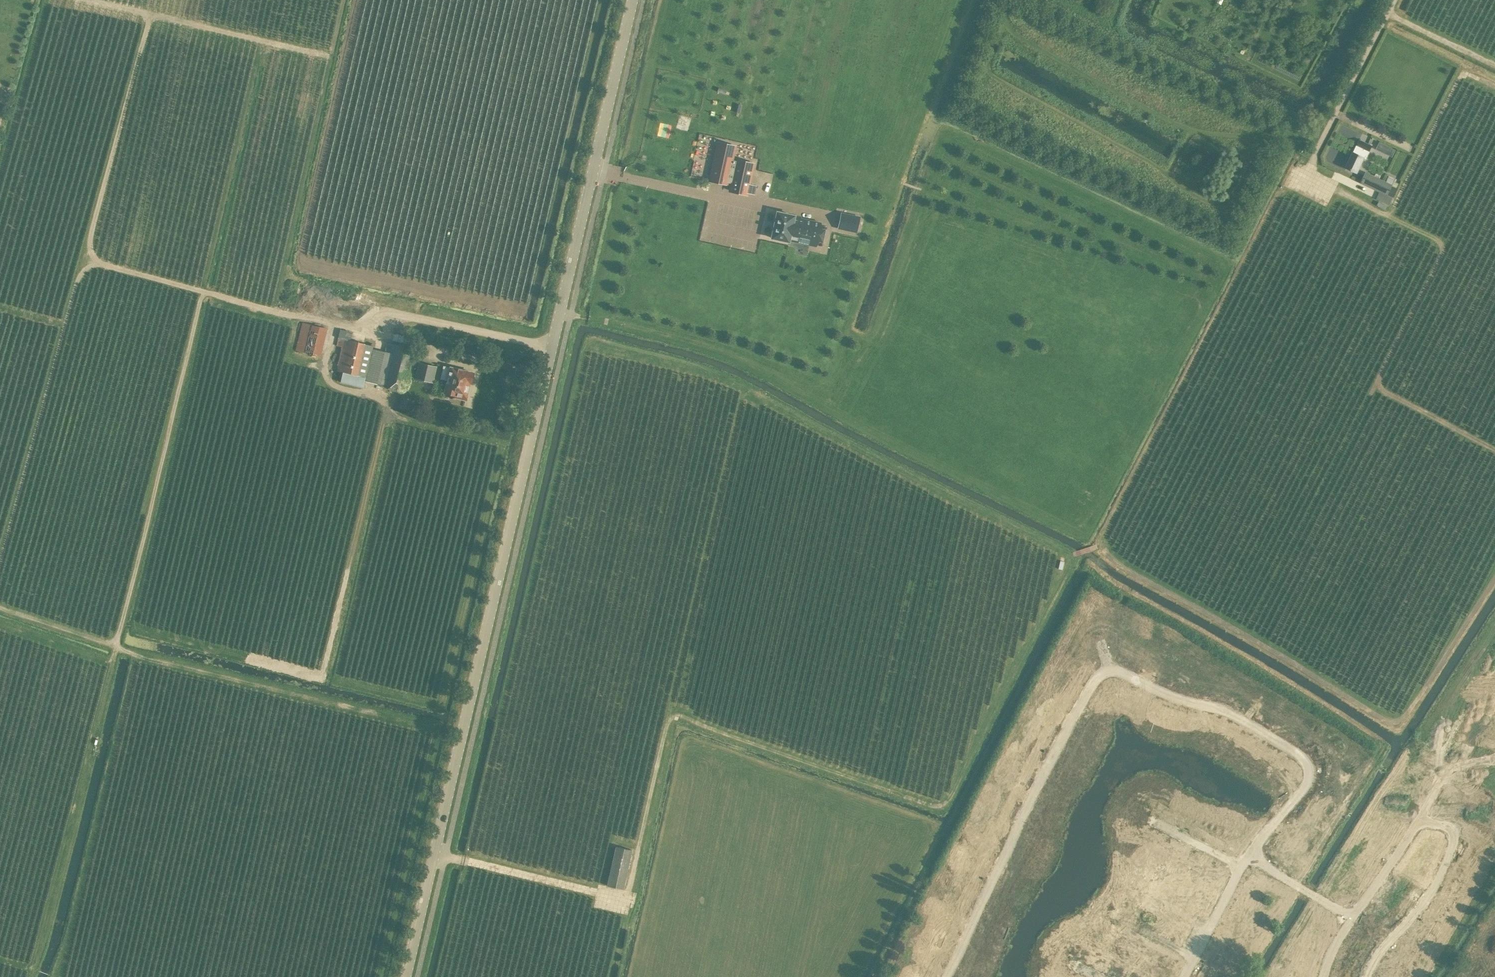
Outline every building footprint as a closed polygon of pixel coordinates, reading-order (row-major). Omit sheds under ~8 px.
[(1366,159),(1372,146),(1359,140),(1353,152),(1346,167),(1357,172),(1364,158),(1366,159)] [(1396,150),(1380,142),(1376,149),(1393,157),(1396,150)] [(718,143),(711,179),(728,183),(728,181),(732,182),(731,189),(748,192),(754,164),(737,160),(737,161),(733,160),(735,152),(736,147),(718,143)] [(1377,199),(1390,205),(1393,198),(1388,195),(1393,185),(1393,184),(1366,171),(1361,183),(1380,193),(1377,199)] [(778,212),(773,238),(792,242),(793,239),(816,244),(824,234),(821,223),(797,218),(798,216),(778,212)] [(844,212),(840,227),(858,231),(862,216),(844,212)] [(320,355),(326,327),(302,321),(295,349),(320,355)] [(374,355),(347,356),(347,377),(375,377),(374,355)] [(433,383),(437,367),(418,362),(414,379),(433,383)] [(474,373),(450,367),(443,366),(441,379),(447,381),(445,393),(456,395),(455,398),(466,401),(470,383),(471,383),(474,373)] [(1103,597),(1109,600),(1112,595),(1105,592),(1103,597)] [(1201,667),(1209,652),(1200,646),(1191,662),(1201,667)] [(1034,699),(1038,689),(1031,687),(1028,696),(1034,699)] [(1011,725),(1017,728),(1024,717),(1019,713),(1011,725)] [(1175,735),(1182,738),(1186,729),(1179,726),(1175,735)] [(1088,744),(1099,749),(1103,741),(1091,736),(1088,744)] [(1358,751),(1365,755),(1368,749),(1361,745),(1358,751)] [(996,767),(1015,776),(1019,767),(1000,758),(996,767)] [(623,889),(632,850),(616,846),(607,885),(623,889)] [(1137,879),(1140,873),(1133,869),(1130,875),(1137,879)] [(1111,964),(1120,967),(1128,946),(1119,942),(1111,964)]
